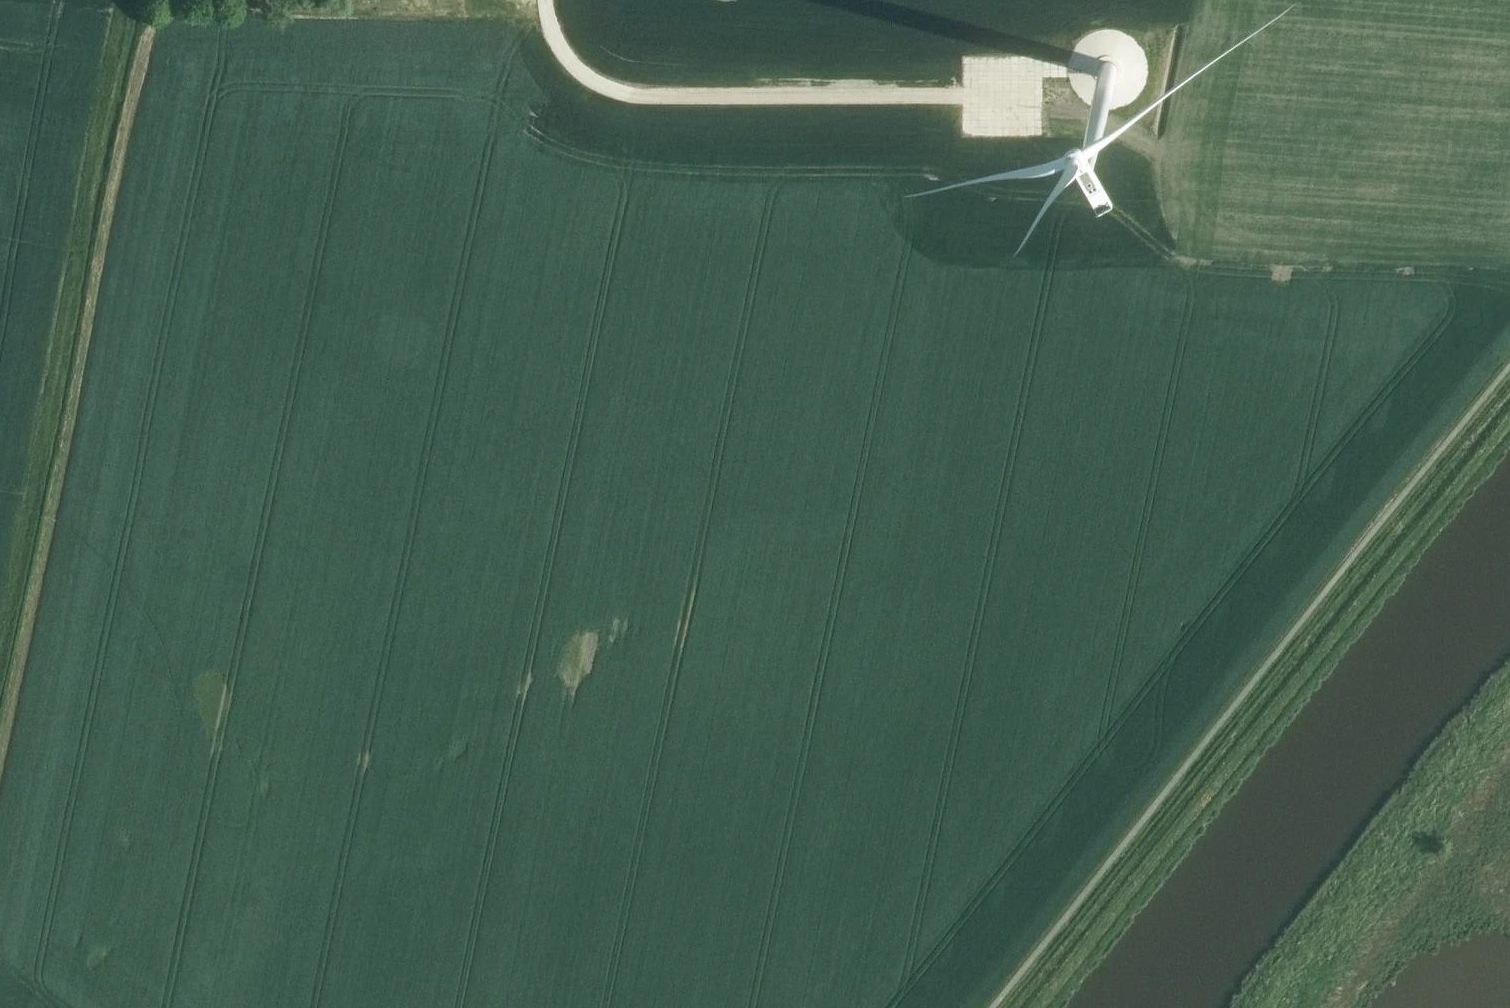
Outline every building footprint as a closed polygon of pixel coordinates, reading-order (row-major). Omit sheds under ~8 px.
[(1119,69),(1119,68),(1119,67),(1119,66),(1118,65),(1118,64),(1117,63),(1116,62),(1115,61),(1114,61),(1114,60),(1112,60),(1111,59),(1110,59),(1109,59),(1108,59),(1107,60),(1106,60),(1105,60),(1104,61),(1102,62),(1102,63),(1101,64),(1100,66),(1100,67),(1100,68),(1100,69),(1100,70),(1100,71),(1101,72),(1101,74),(1102,75),(1103,76),(1104,76),(1105,77),(1106,78),(1108,78),(1109,78),(1110,78),(1111,78),(1113,78),(1114,77),(1115,77),(1116,76),(1117,75),(1118,74),(1118,73),(1119,72),(1119,71),(1119,70),(1119,69)]
